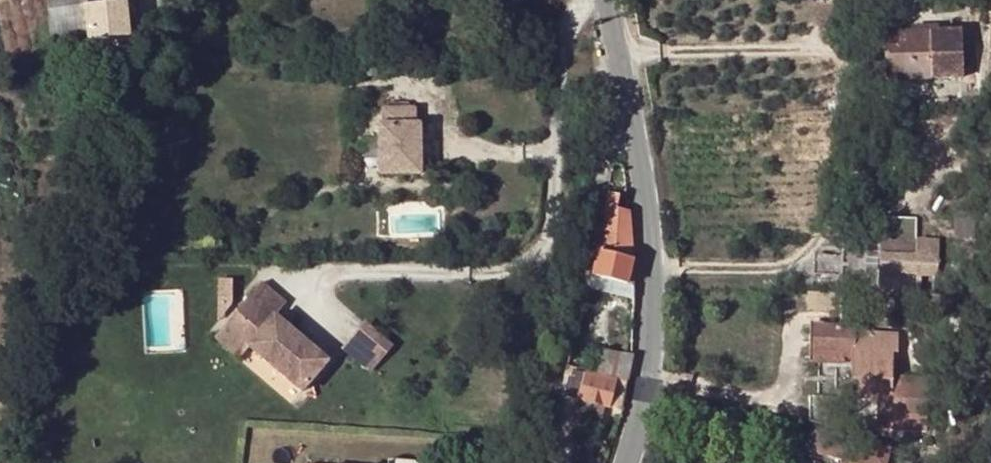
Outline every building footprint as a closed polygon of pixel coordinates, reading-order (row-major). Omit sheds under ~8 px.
[(87,0),(48,0),(52,37),(85,34),(87,44),(128,39),(124,2),(115,3),(87,6),(87,0)] [(961,30),(928,32),(930,79),(963,76),(961,30)] [(928,32),(884,35),(885,52),(874,53),(876,82),(930,79),(928,32)] [(384,129),(379,129),(379,178),(419,178),(419,129),(414,129),(414,114),(383,113),(384,129)] [(619,196),(607,194),(604,205),(599,233),(590,277),(592,277),(624,284),(633,250),(628,212),(617,210),(619,196)] [(969,209),(953,210),(956,241),(972,240),(969,209)] [(884,218),(884,241),(917,241),(917,218),(884,218)] [(879,241),(864,241),(864,270),(880,271),(879,241)] [(920,275),(936,274),(936,241),(917,241),(884,241),(879,241),(880,271),(879,288),(919,288),(920,275)] [(814,258),(814,275),(839,277),(840,258),(814,258)] [(624,284),(592,277),(589,291),(630,300),(633,288),(624,284)] [(230,281),(215,281),(215,300),(230,300),(230,281)] [(258,285),(212,339),(237,360),(247,348),(301,394),(326,365),(273,319),(283,306),(258,285)] [(372,370),(395,343),(365,318),(342,345),(372,370)] [(812,330),(811,356),(837,356),(837,351),(848,352),(849,360),(886,360),(886,353),(895,353),(895,336),(862,335),(861,331),(812,330)] [(837,351),(837,356),(837,363),(849,362),(849,360),(848,352),(837,351)] [(629,360),(603,354),(598,373),(624,379),(629,360)] [(837,356),(811,356),(811,365),(816,365),(833,366),(837,366),(837,363),(837,356)] [(889,360),(886,360),(849,360),(849,362),(848,400),(876,400),(888,400),(889,382),(889,360)] [(833,366),(816,365),(816,397),(809,397),(808,422),(832,429),(833,366)] [(582,376),(574,374),(571,387),(578,389),(575,403),(608,410),(615,382),(582,374),(582,376)] [(888,400),(876,400),(876,407),(872,407),(873,422),(902,423),(903,420),(926,420),(926,378),(903,378),(903,383),(889,382),(888,400)] [(926,431),(926,420),(903,420),(902,423),(873,422),(872,429),(926,431)] [(887,450),(812,432),(807,453),(840,461),(848,462),(884,462),(887,450)] [(256,447),(245,446),(243,459),(256,459),(256,447)]
